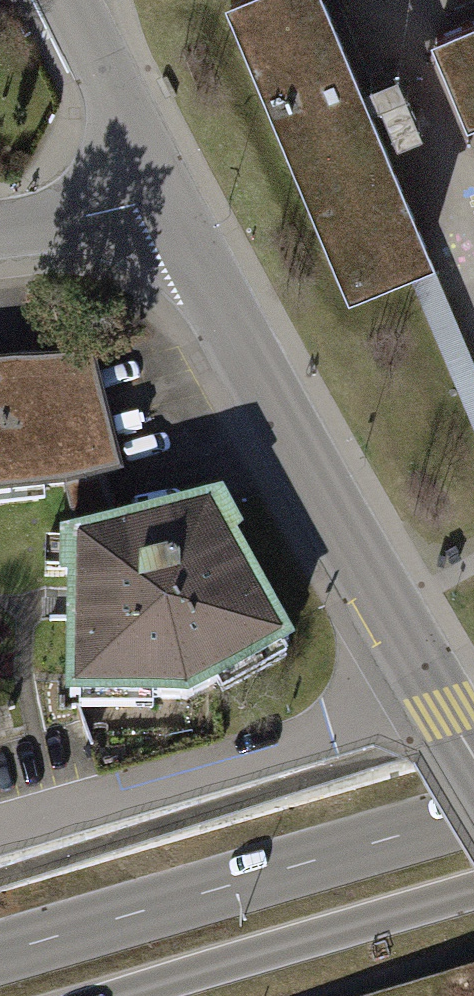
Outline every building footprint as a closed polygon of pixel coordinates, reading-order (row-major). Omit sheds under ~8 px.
[(351,280),(427,249),(325,0),(236,0),(351,280)] [(425,21),(461,104),(473,98),(473,0),(425,21)] [(409,44),(376,53),(393,119),(427,111),(409,44)] [(435,257),(411,267),(473,410),(473,345),(435,257)] [(0,371),(0,490),(64,483),(117,469),(89,361),(0,371)] [(213,504),(73,537),(70,690),(187,688),(281,636),(213,504)]
